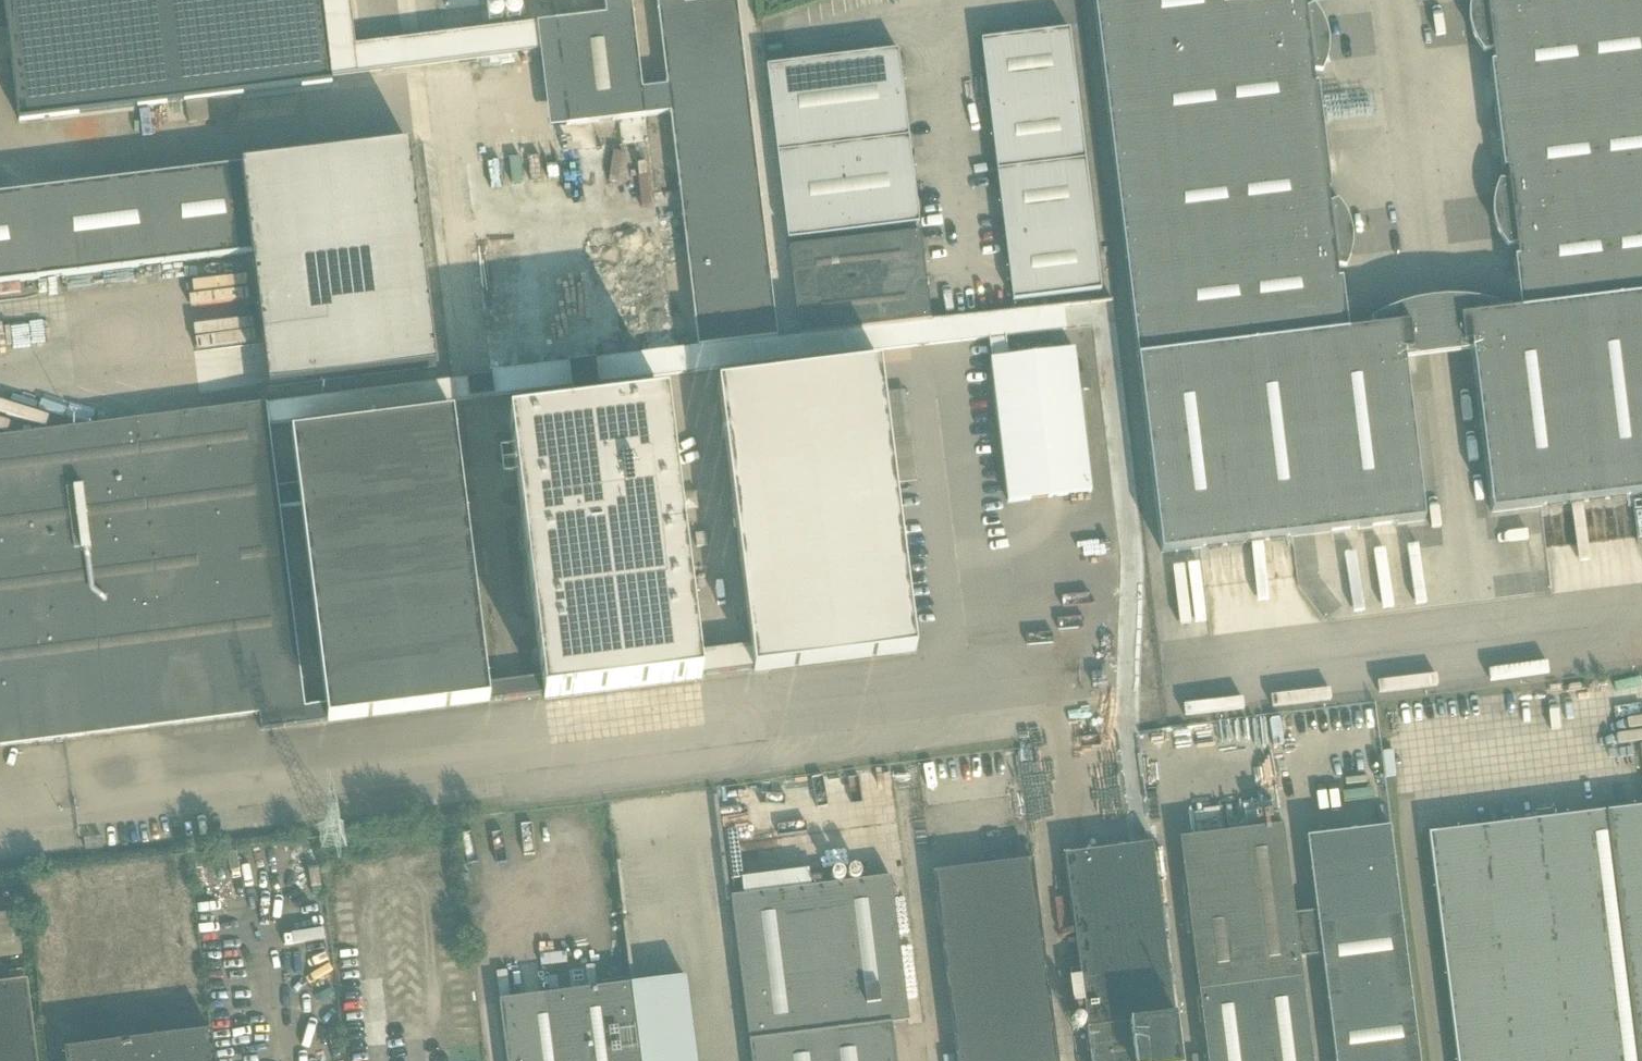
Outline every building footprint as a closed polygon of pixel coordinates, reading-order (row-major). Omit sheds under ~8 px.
[(19,122),(333,84),(331,75),(557,48),(553,22),(356,46),(350,0),(4,0),(19,122)] [(446,10),(525,0),(445,0),(446,10)] [(605,15),(553,22),(557,48),(566,126),(671,113),(698,348),(777,339),(777,338),(736,0),(732,0),(684,6),(683,0),(657,0),(667,86),(642,89),(630,0),(604,0),(605,15)] [(1162,554),(1424,521),(1405,361),(1472,353),(1492,513),(1641,495),(1641,0),(1470,0),(1469,10),(1469,23),(1472,34),(1476,44),(1484,54),(1492,51),(1493,64),(1490,65),(1503,171),(1507,170),(1508,184),(1499,182),(1494,194),(1492,205),(1493,217),(1495,229),(1500,239),(1507,249),(1516,246),(1517,259),(1514,259),(1520,312),(1495,315),(1496,306),(1479,302),(1463,300),(1448,300),(1432,301),(1415,304),(1400,308),(1386,314),(1370,322),(1374,330),(1348,333),(1342,280),(1338,281),(1336,268),(1346,269),(1350,257),(1352,246),(1352,234),(1349,223),(1345,213),(1337,202),(1329,205),(1327,192),(1331,192),(1318,86),(1314,86),(1313,73),(1322,74),(1326,62),(1328,51),(1328,39),(1325,28),(1321,18),(1313,7),(1305,11),(1304,0),(1094,0),(1162,554)] [(1078,92),(1070,27),(983,38),(991,103),(1078,92)] [(777,151),(907,135),(896,49),(766,65),(777,151)] [(1078,92),(991,103),(999,168),(1086,157),(1078,92)] [(907,135),(777,151),(788,237),(917,222),(907,135)] [(0,195),(0,284),(253,253),(263,344),(302,339),(307,381),(268,386),(269,388),(436,368),(410,145),(242,165),(0,195)] [(1007,232),(1094,222),(1086,157),(999,168),(1007,232)] [(1094,222),(1007,232),(1015,297),(1102,287),(1094,222)] [(929,317),(919,230),(789,246),(799,332),(929,317)] [(264,405),(267,423),(570,386),(573,413),(601,409),(597,383),(740,365),(921,345),(930,343),(1093,325),(1121,558),(1115,734),(1131,846),(1153,843),(1138,733),(1144,554),(1113,300),(1065,305),(777,339),(698,348),(673,351),(490,372),(491,376),(264,405)] [(1007,502),(1090,491),(1071,349),(989,360),(1007,502)] [(697,652),(700,675),(753,668),(754,671),(915,650),(879,363),(717,384),(750,645),(697,652)] [(487,685),(489,701),(543,694),(544,700),(700,680),(700,675),(697,652),(665,401),(601,409),(573,413),(508,421),(541,678),(487,685)] [(259,714),(303,708),(277,509),(275,487),(267,423),(264,405),(0,438),(0,747),(259,714)] [(275,487),(277,509),(300,507),(326,705),(303,708),(259,714),(261,730),(489,701),(487,685),(453,416),(292,436),(298,484),(275,487)] [(1580,816),(1428,835),(1457,1060),(1641,1060),(1641,808),(1580,816)] [(1300,961),(1294,916),(1282,827),(1178,841),(1207,1060),(1313,1060),(1300,961)] [(1294,916),(1300,961),(1322,959),(1335,1060),(1419,1060),(1390,828),(1307,839),(1316,913),(1294,916)] [(1131,846),(1064,854),(1081,991),(1072,992),(1075,1016),(1085,1015),(1091,1060),(1180,1060),(1156,882),(1165,881),(1162,856),(1155,856),(1153,843),(1131,846)] [(1032,860),(930,874),(954,1060),(1058,1060),(1032,860)] [(891,1024),(909,1022),(890,878),(728,899),(750,1060),(896,1060),(891,1024)] [(1321,1005),(1318,982),(1307,983),(1309,1006),(1321,1005)] [(25,985),(0,988),(0,1060),(35,1060),(25,985)] [(500,1003),(507,1060),(640,1060),(630,986),(500,1003)] [(212,1033),(64,1051),(66,1060),(215,1060),(212,1033)]
